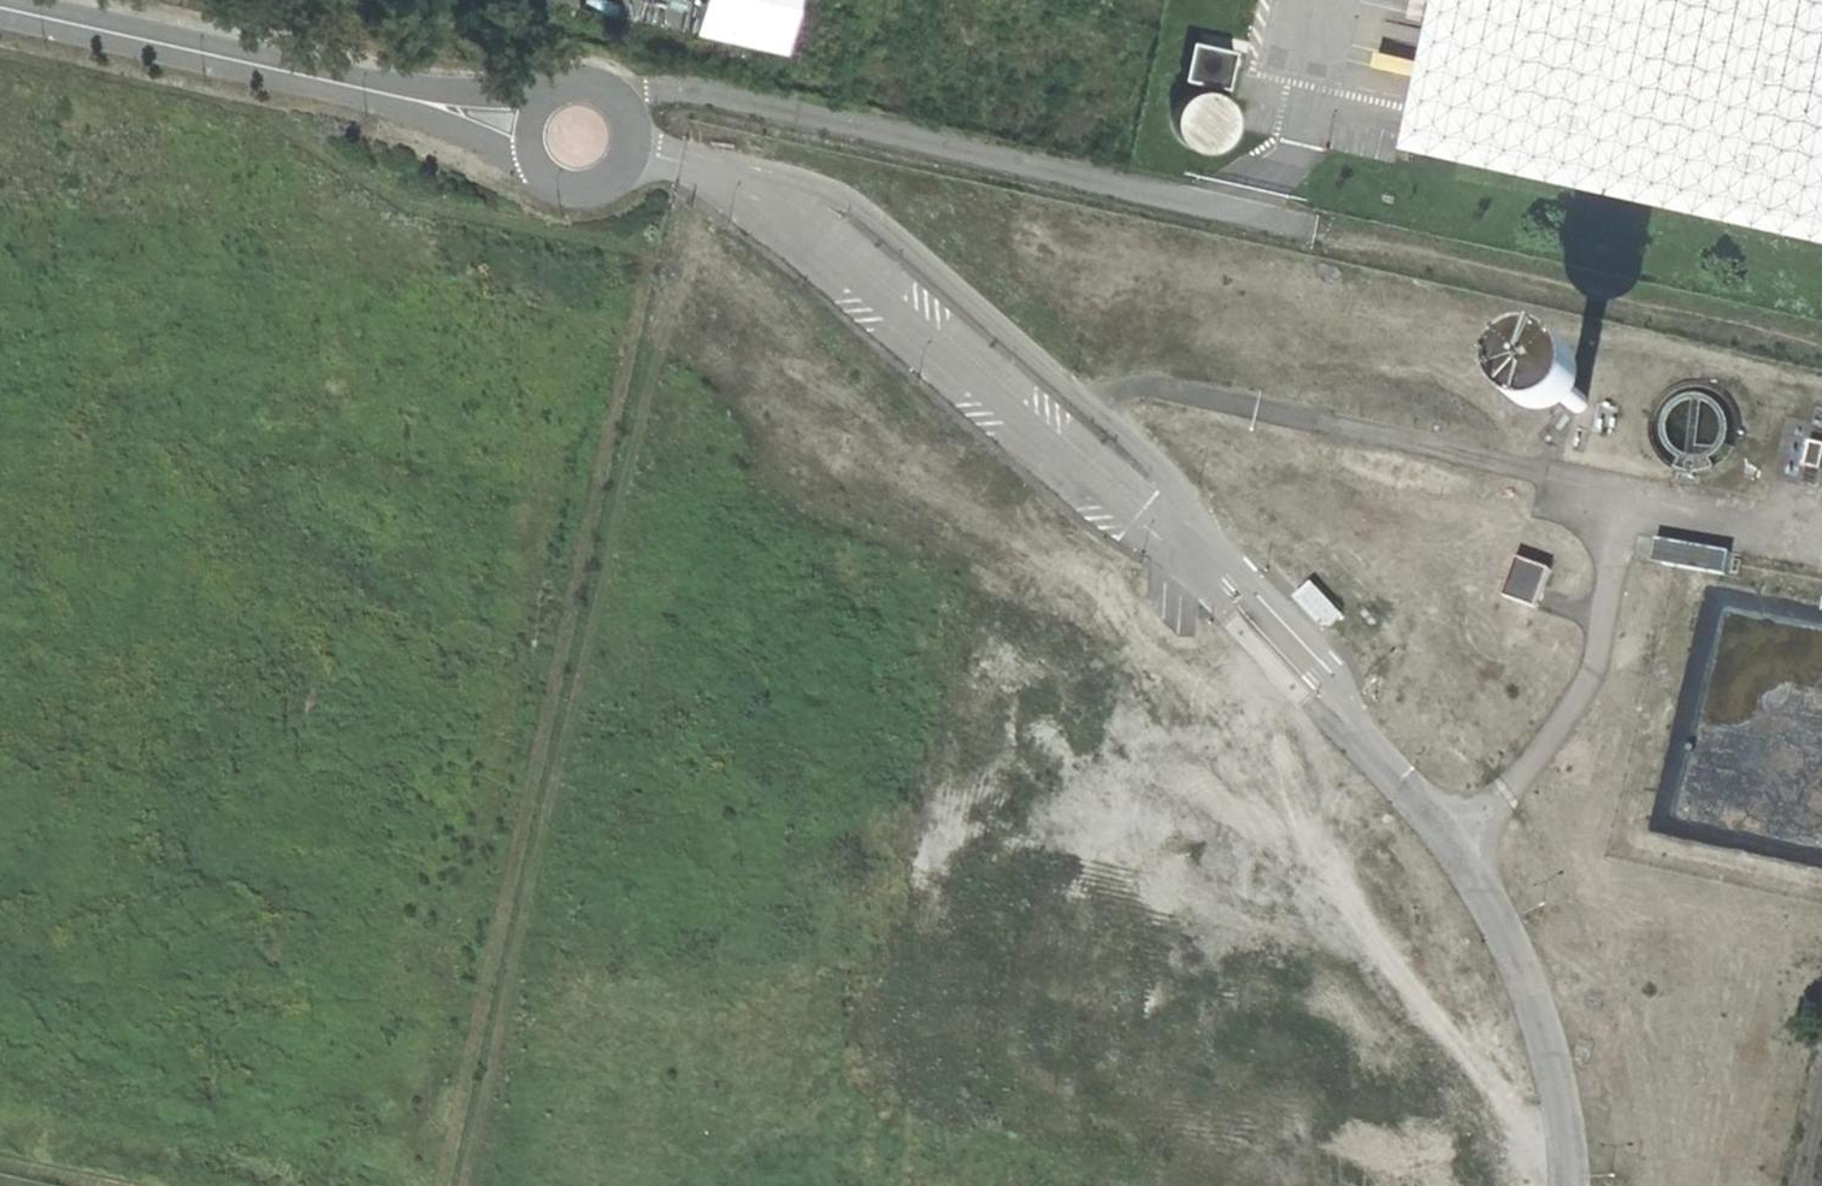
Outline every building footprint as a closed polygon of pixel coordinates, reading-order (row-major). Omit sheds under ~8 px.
[(1821,235),(1821,0),(1480,0),(1446,151),(1821,235)] [(1184,76),(1231,87),(1239,49),(1193,39),(1184,76)] [(1228,100),(1217,91),(1201,89),(1190,92),(1180,102),(1175,115),(1177,130),(1185,140),(1197,147),(1212,147),(1224,141),(1232,130),(1233,111),(1228,100)] [(1675,462),(1697,466),(1716,460),(1732,445),(1739,430),(1740,413),(1735,396),(1723,382),(1709,373),(1690,370),(1671,375),(1655,388),(1647,403),(1646,426),(1650,440),(1660,453),(1675,462)] [(1819,458),(1821,448),(1821,437),(1808,433),(1802,453),(1819,458)] [(1650,553),(1721,569),(1726,546),(1655,530),(1650,553)] [(1547,564),(1513,551),(1498,591),(1531,604),(1547,564)]
